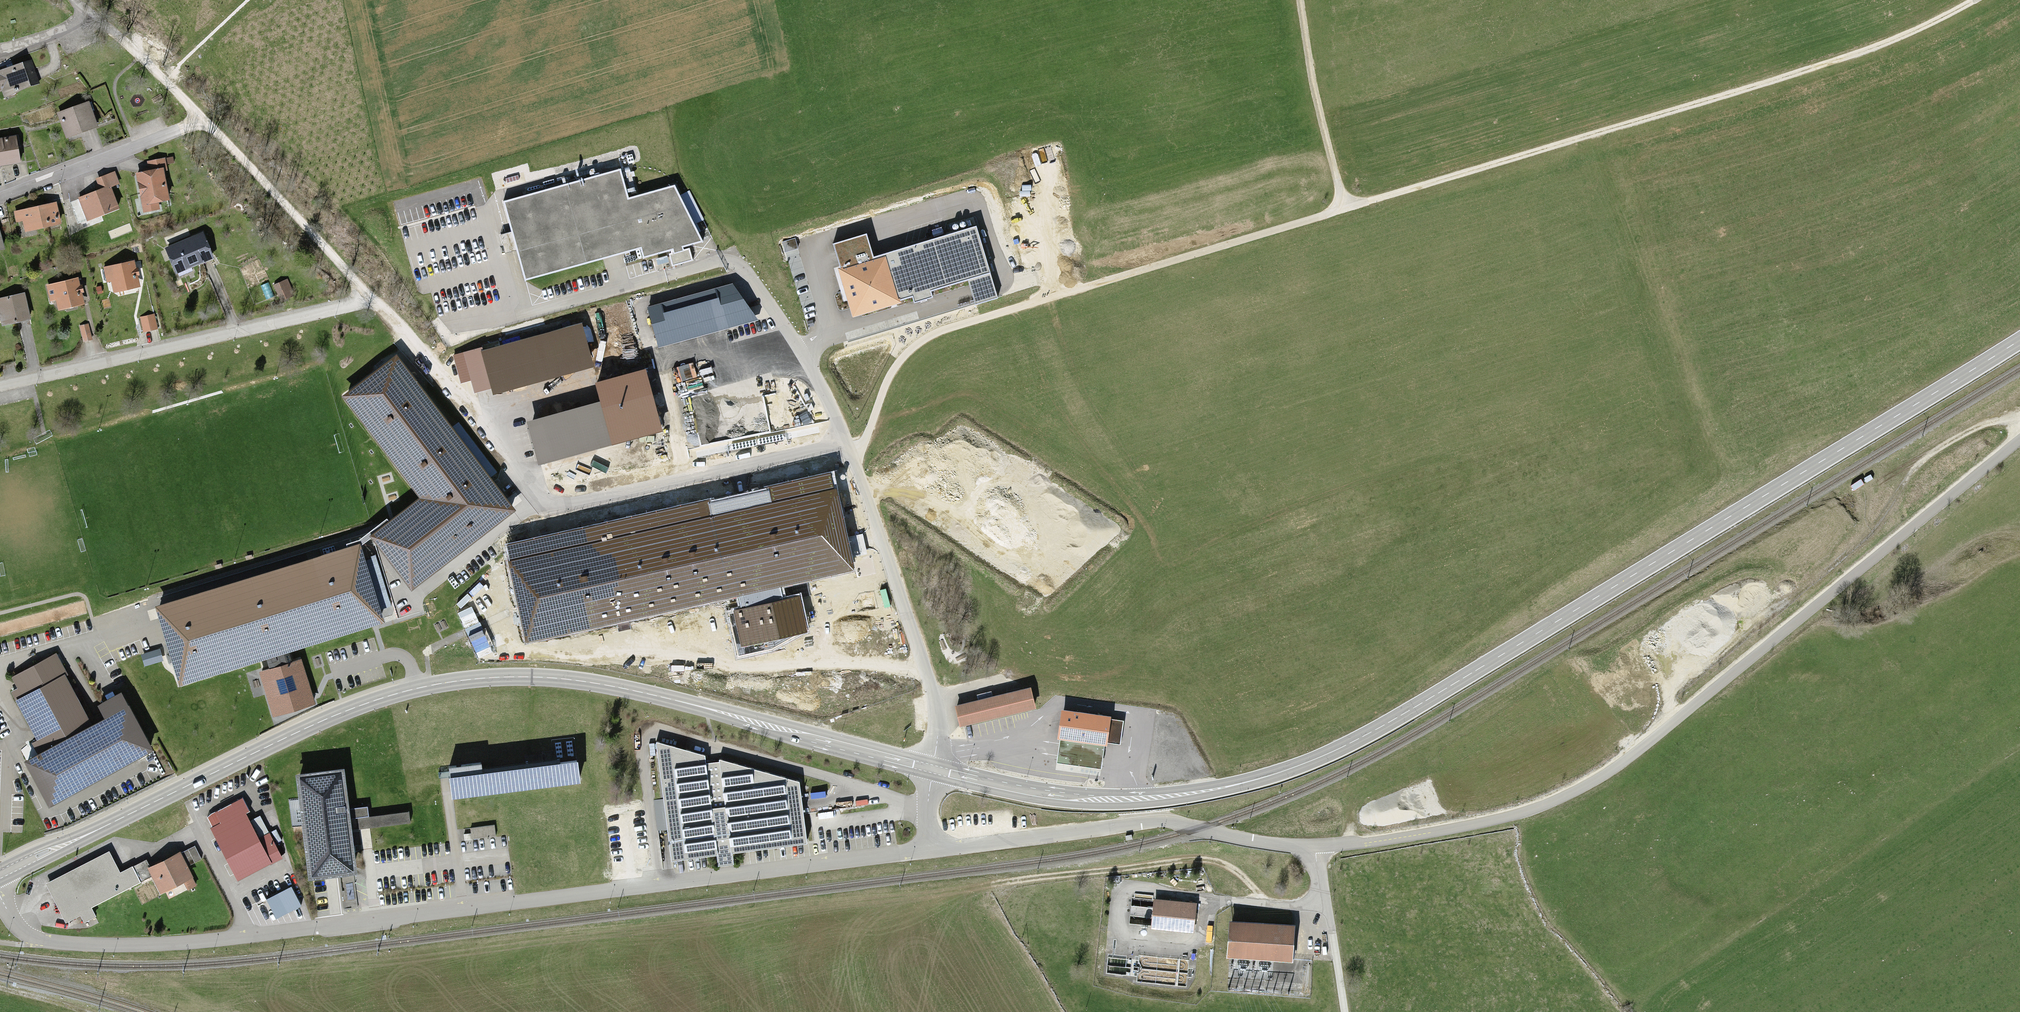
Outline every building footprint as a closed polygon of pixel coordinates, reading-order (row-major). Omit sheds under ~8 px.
[(0,72),(0,88),(2,88),(5,95),(38,84),(31,62),(0,72)] [(90,104),(57,115),(65,140),(99,128),(90,104)] [(0,141),(0,168),(21,165),(17,138),(0,141)] [(618,165),(495,199),(517,278),(633,245),(636,253),(697,237),(673,183),(625,195),(618,165)] [(164,168),(135,173),(143,213),(160,210),(159,202),(170,200),(164,168)] [(100,189),(78,198),(87,221),(120,209),(111,187),(120,184),(115,171),(96,179),(100,189)] [(55,201),(14,211),(21,235),(62,225),(55,201)] [(866,232),(831,242),(854,318),(992,277),(976,225),(873,256),(866,232)] [(203,233),(167,246),(176,274),(213,262),(203,233)] [(134,261),(104,268),(108,285),(116,283),(118,293),(140,287),(134,261)] [(78,277),(48,285),(52,302),(60,300),(62,310),(85,304),(78,277)] [(734,284),(647,307),(658,347),(759,320),(734,284)] [(0,297),(0,315),(1,315),(4,324),(26,318),(19,292),(0,297)] [(149,318),(141,320),(145,333),(153,330),(149,318)] [(89,326),(81,328),(84,341),(92,339),(89,326)] [(576,326),(468,353),(478,392),(586,366),(576,326)] [(516,510),(396,355),(342,397),(420,498),(370,536),(412,590),(516,510)] [(601,401),(527,421),(538,465),(663,432),(646,368),(596,381),(601,401)] [(834,471),(505,545),(526,642),(728,600),(741,647),(810,633),(797,582),(855,571),(834,471)] [(382,618),(358,543),(161,603),(184,679),(382,618)] [(441,615),(432,617),(434,630),(444,628),(441,615)] [(59,658),(13,679),(45,751),(91,730),(59,658)] [(302,658),(261,672),(276,716),(317,703),(302,658)] [(1033,706),(1030,688),(953,706),(957,726),(1033,706)] [(45,751),(19,765),(40,806),(150,748),(122,694),(93,704),(100,723),(91,730),(45,751)] [(1111,717),(1063,710),(1058,739),(1060,739),(1104,746),(1107,746),(1108,743),(1111,719),(1111,717)] [(1123,721),(1111,719),(1108,743),(1120,745),(1123,721)] [(1104,746),(1060,739),(1057,762),(1101,769),(1104,746)] [(799,782),(658,743),(673,860),(717,855),(718,866),(734,865),(732,853),(807,844),(799,782)] [(577,782),(574,760),(448,773),(451,797),(577,782)] [(344,770),(296,776),(310,881),(357,874),(351,829),(350,818),(344,770)] [(222,825),(212,830),(239,879),(272,861),(269,854),(278,849),(269,833),(260,838),(240,802),(217,814),(222,825)] [(409,812),(350,818),(351,829),(411,822),(409,812)] [(175,896),(196,885),(179,853),(152,866),(148,860),(130,870),(138,885),(148,879),(152,877),(160,894),(172,888),(175,896)] [(106,855),(46,885),(64,921),(79,914),(84,924),(97,918),(92,908),(138,885),(130,870),(117,877),(106,855)] [(1193,905),(1152,900),(1149,928),(1189,933),(1193,905)] [(1291,926),(1228,922),(1225,955),(1288,960),(1291,926)]
